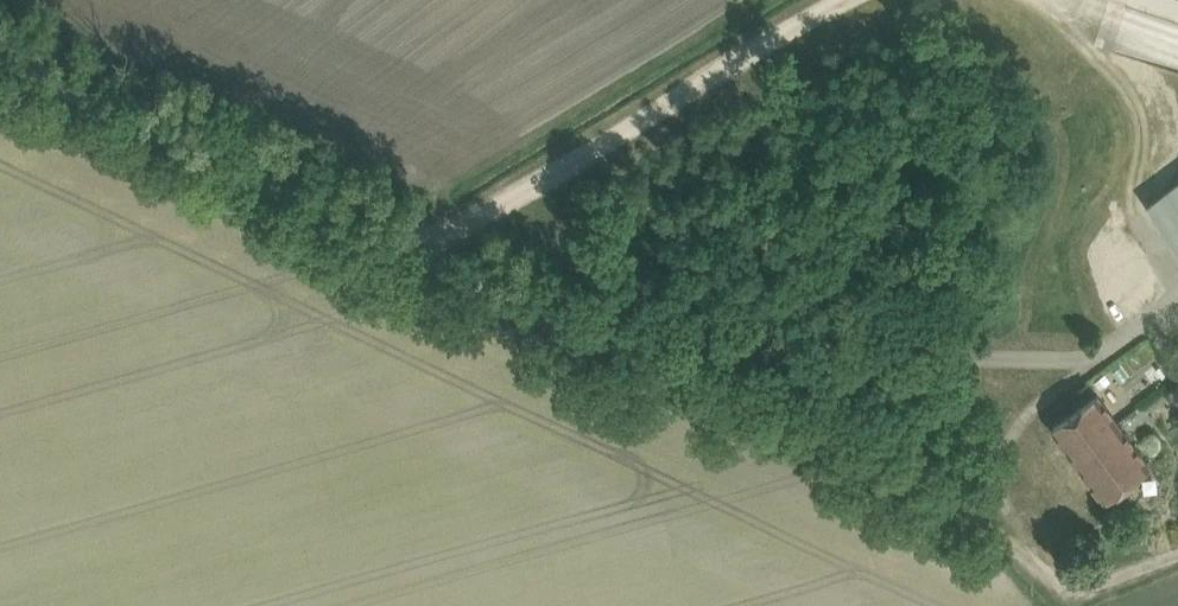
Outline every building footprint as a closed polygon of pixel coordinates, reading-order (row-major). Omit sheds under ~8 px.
[(1177,242),(1177,180),(1148,203),(1177,242)] [(1108,370),(1097,378),(1102,384),(1113,377),(1108,370)] [(1054,424),(1083,464),(1102,450),(1097,443),(1121,425),(1097,393),(1054,424)] [(1102,450),(1083,464),(1107,497),(1150,465),(1121,425),(1097,443),(1102,450)]
